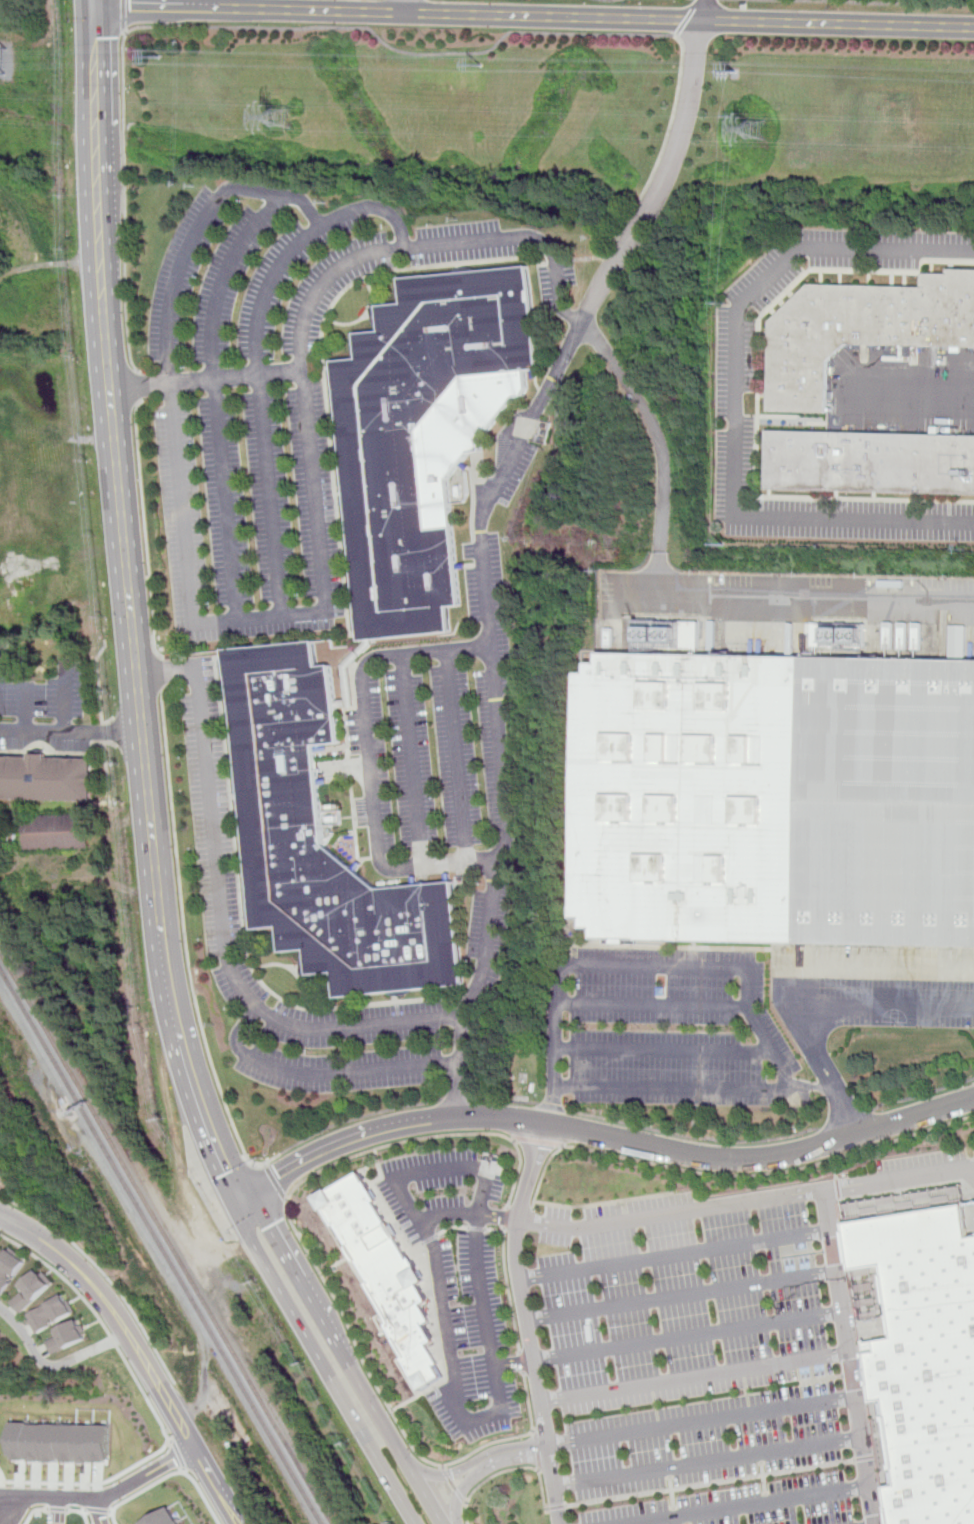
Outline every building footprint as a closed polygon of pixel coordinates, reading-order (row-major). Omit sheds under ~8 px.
[(359,638),(448,630),(445,604),(457,603),(449,529),(425,531),(414,432),(461,375),(538,368),(529,267),(399,280),(402,304),(376,307),(378,333),(354,335),(355,361),(330,364),(359,638)] [(829,361),(846,344),(973,347),(973,269),(948,268),(948,273),(922,273),(922,286),(810,284),(769,324),(767,412),(827,413),(829,361)] [(764,489),(973,495),(973,435),(827,431),(766,430),(764,489)] [(966,656),(967,626),(951,626),(950,656),(966,656)] [(339,999),(466,987),(456,883),(379,890),(325,848),(316,745),(342,743),(334,666),(320,668),(318,643),(230,651),(256,929),(282,926),(284,950),(310,948),(312,973),(337,971),(339,999)] [(599,663),(588,663),(589,674),(578,674),(573,918),(582,919),(581,930),(593,930),(592,939),(973,947),(973,660),(599,652),(599,663)] [(96,801),(0,798),(0,756),(97,759),(96,801)] [(92,849),(30,851),(29,817),(90,815),(92,849)] [(319,1194),(360,1174),(377,1202),(373,1204),(407,1262),(412,1258),(424,1281),(418,1286),(429,1302),(422,1307),(431,1322),(425,1327),(433,1341),(427,1346),(439,1365),(435,1368),(442,1379),(420,1392),(401,1359),(407,1356),(314,1196),(319,1194)] [(968,1202),(973,1238),(973,1523),(891,1523),(886,1487),(904,1484),(891,1399),(871,1402),(862,1340),(895,1335),(885,1266),(853,1271),(846,1220),(968,1202)] [(8,1249),(0,1261),(0,1295),(1,1296),(26,1262),(8,1249)] [(53,1284),(38,1267),(18,1286),(25,1294),(13,1304),(21,1313),(53,1284)] [(38,1333),(74,1312),(64,1294),(27,1315),(38,1333)] [(86,1338),(77,1319),(53,1331),(55,1336),(46,1341),(52,1354),(86,1338)] [(110,1426),(11,1422),(11,1458),(109,1463),(110,1426)] [(168,1507),(178,1523),(139,1523),(168,1507)]
